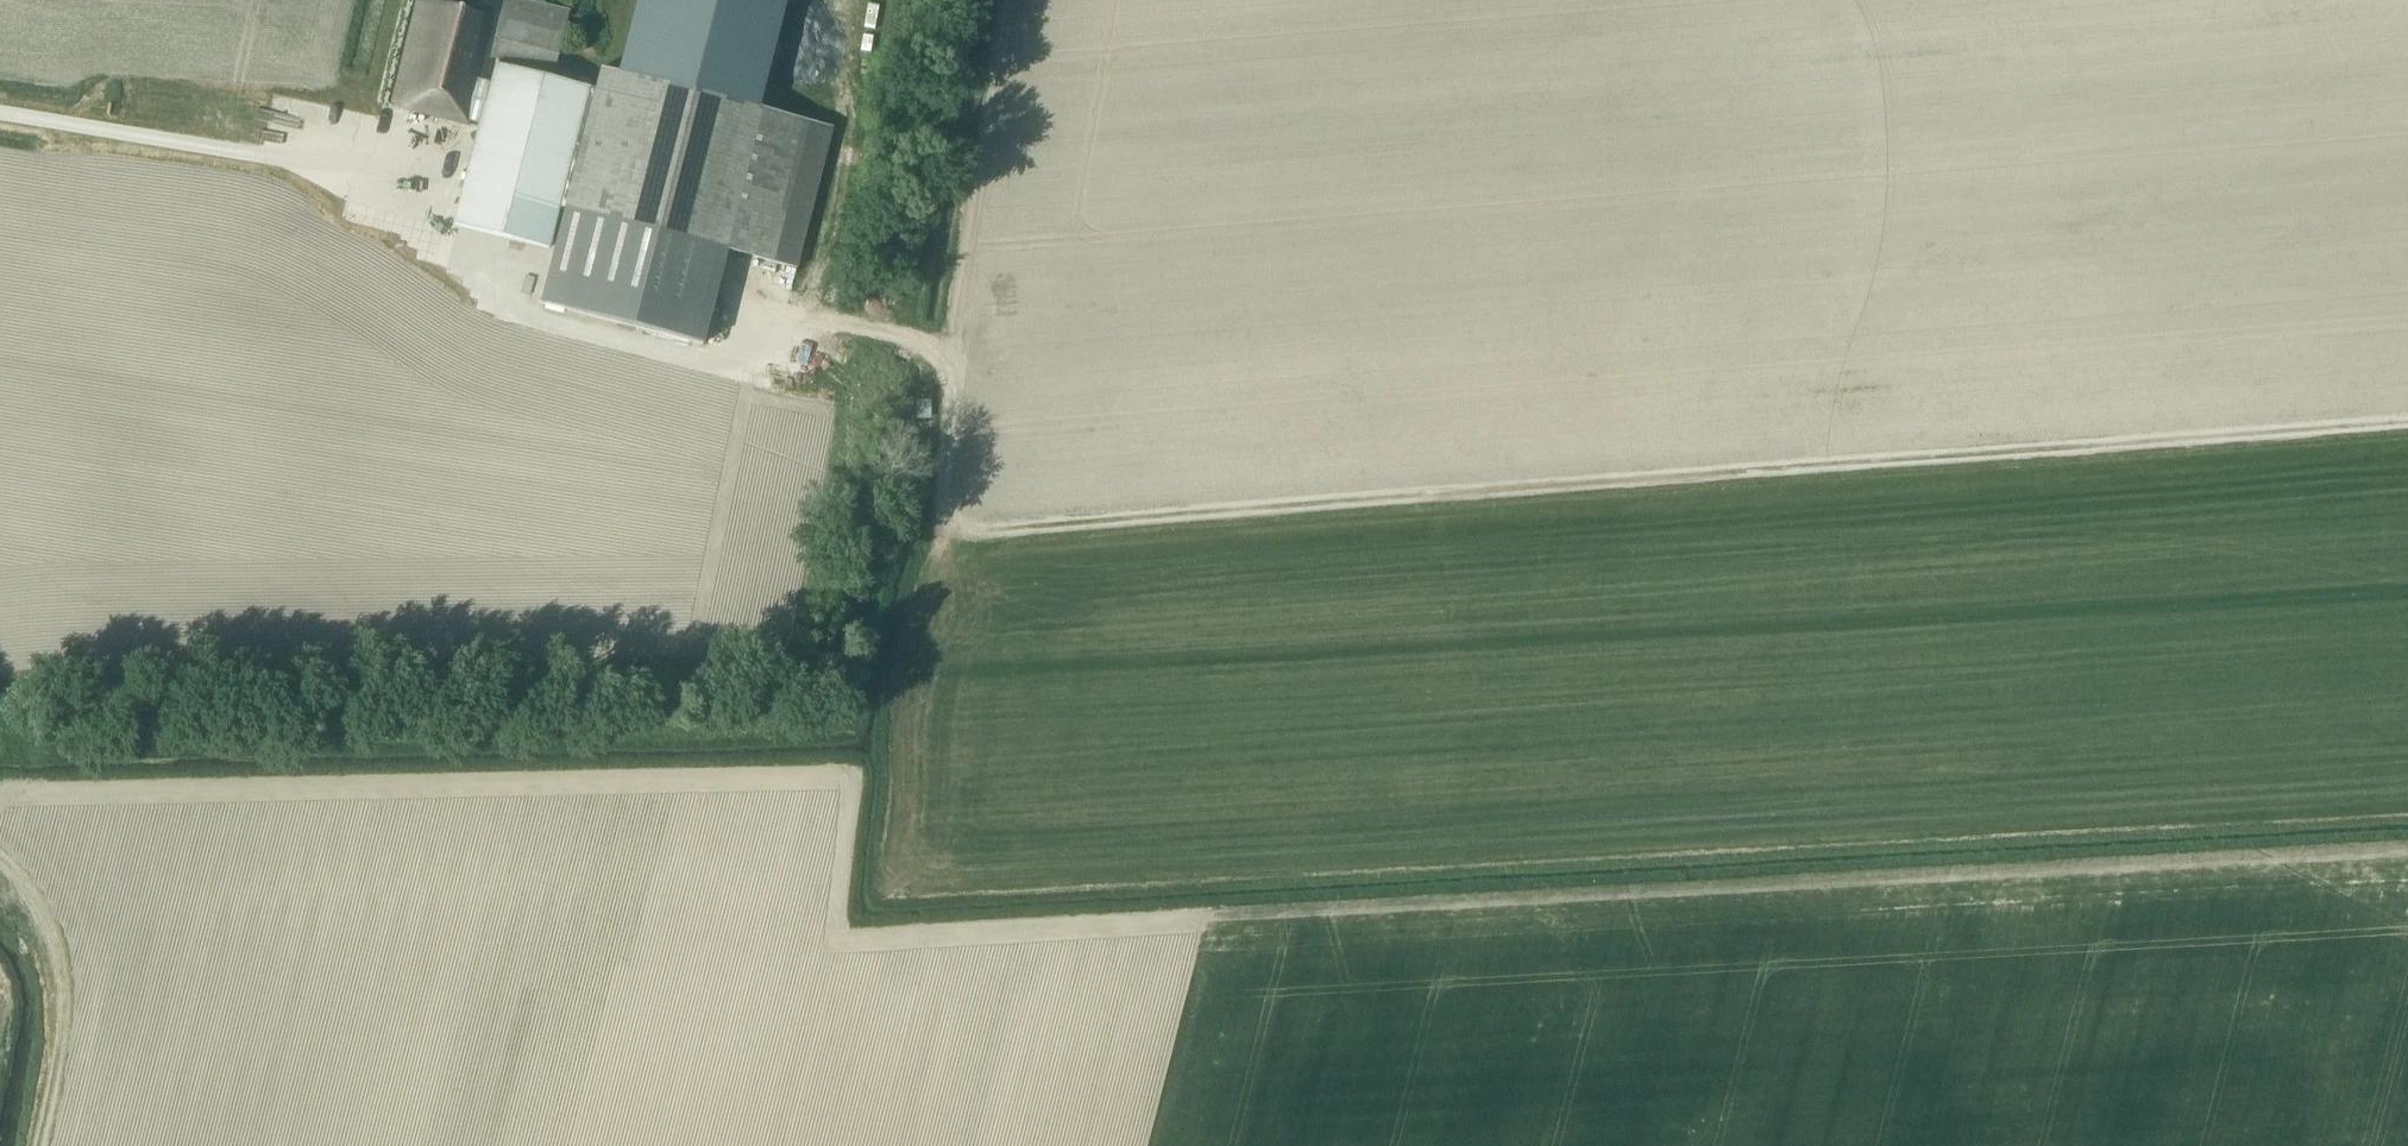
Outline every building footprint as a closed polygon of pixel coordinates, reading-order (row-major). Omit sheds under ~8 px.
[(386,107),(473,128),(474,124),(477,125),(457,206),(452,227),(546,251),(557,211),(564,213),(540,304),(702,345),(725,254),(771,266),(808,124),(738,107),(741,96),(732,94),(729,104),(598,70),(592,91),(494,65),(488,85),(484,84),(488,72),(487,72),(490,60),(551,76),(567,14),(514,0),(412,0),(386,107)]
